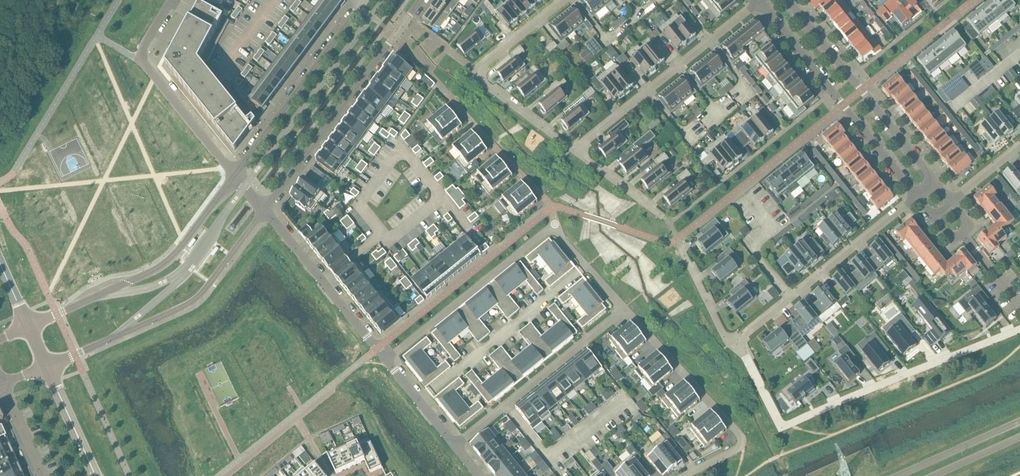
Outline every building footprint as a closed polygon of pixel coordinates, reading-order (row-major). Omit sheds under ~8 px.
[(220,15),(224,7),(212,0),(205,0),(202,5),(220,15)] [(330,19),(336,11),(322,0),(320,0),(315,8),(330,19)] [(340,6),(341,7),(346,2),(343,0),(322,0),(336,11),(340,6)] [(446,21),(453,12),(436,0),(435,0),(437,1),(431,9),(446,21)] [(453,12),(459,4),(454,0),(436,0),(453,12)] [(497,12),(487,0),(486,0),(483,4),(486,8),(490,14),(492,16),(496,13),(497,12)] [(516,0),(512,0),(506,5),(518,21),(519,21),(519,20),(526,14),(527,15),(527,14),(516,0)] [(527,14),(528,14),(527,13),(535,7),(536,7),(530,0),(516,0),(527,14)] [(600,0),(582,0),(591,10),(588,12),(593,18),(606,7),(600,0)] [(710,10),(722,0),(703,0),(702,1),(710,10)] [(710,10),(717,19),(737,3),(736,2),(736,3),(733,0),(722,0),(710,10)] [(820,6),(827,15),(843,2),(841,0),(827,0),(821,5),(820,6)] [(885,6),(903,27),(912,20),(896,0),(893,0),(885,6)] [(911,0),(902,0),(899,3),(896,0),(912,20),(921,12),(911,0)] [(995,0),(992,0),(985,6),(998,21),(1007,14),(995,0)] [(1007,14),(1016,7),(1011,0),(995,0),(1007,14)] [(850,11),(843,2),(827,15),(834,24),(850,11)] [(224,17),(220,15),(202,5),(200,4),(166,66),(173,74),(235,151),(256,122),(253,117),(252,117),(207,62),(230,21),(224,17)] [(496,13),(509,29),(510,28),(518,21),(518,22),(518,21),(506,5),(497,12),(496,13)] [(985,6),(976,13),(989,28),(998,21),(985,6)] [(581,18),(573,7),(562,16),(575,32),(588,22),(584,16),(581,18)] [(892,17),(884,7),(878,12),(886,22),(892,17)] [(324,27),(330,19),(315,8),(309,16),(324,27)] [(432,28),(434,26),(441,29),(446,21),(431,9),(420,23),(432,28)] [(851,11),(850,11),(834,24),(841,33),(858,20),(857,19),(853,22),(847,14),(851,11)] [(976,13),(967,20),(970,24),(964,29),(973,41),(989,28),(976,13)] [(696,36),(681,18),(680,19),(677,15),(670,21),(673,25),(672,25),(669,21),(687,44),(688,44),(687,43),(695,37),(696,36)] [(303,24),(318,36),(324,27),(309,16),(303,24)] [(575,32),(562,16),(551,25),(559,36),(557,38),(562,43),(575,32)] [(755,20),(744,29),(754,41),(765,32),(764,31),(755,20)] [(841,33),(848,42),(865,29),(858,20),(841,33)] [(884,27),(879,20),(876,22),(881,29),(884,27)] [(687,44),(669,21),(659,29),(678,52),(679,51),(678,50),(686,44),(687,44)] [(312,44),(318,36),(303,24),(296,32),(312,44)] [(889,32),(885,27),(880,31),(884,36),(889,32)] [(1017,27),(1008,35),(1011,38),(1019,30),(1017,27)] [(478,29),(457,46),(465,56),(486,39),(478,29)] [(744,29),(733,37),(746,53),(747,53),(744,49),(754,41),(744,29)] [(848,42),(856,51),(872,38),(865,29),(848,42)] [(650,40),(652,41),(656,38),(653,33),(650,30),(645,34),(650,40)] [(954,31),(945,38),(957,54),(966,46),(954,31)] [(290,40),(306,52),(312,44),(296,32),(290,40)] [(1008,35),(1000,42),(1002,45),(1011,38),(1008,35)] [(739,71),(744,66),(739,59),(746,53),(733,37),(722,46),(731,56),(728,58),(739,71)] [(863,60),(873,52),(875,55),(882,50),(872,38),(856,51),(863,60)] [(936,46),(948,61),(957,54),(945,38),(936,46)] [(593,39),(585,45),(589,50),(597,43),(593,39)] [(300,60),(306,52),(290,40),(284,48),(300,60)] [(550,53),(558,47),(554,42),(546,49),(550,53)] [(993,52),(1002,45),(1000,42),(990,49),(993,52)] [(664,62),(665,62),(650,43),(641,50),(638,46),(638,47),(656,69),(656,68),(664,62)] [(611,45),(605,50),(613,59),(615,57),(617,60),(621,57),(611,45)] [(763,51),(755,58),(762,67),(778,54),(777,54),(771,46),(772,46),(771,45),(768,47),(763,51)] [(525,51),(521,46),(511,54),(514,59),(497,73),(505,83),(526,66),(518,57),(525,51)] [(939,68),(948,61),(936,46),(927,53),(939,68)] [(628,54),(647,77),(648,76),(647,75),(651,73),(652,74),(656,71),(655,70),(656,69),(638,47),(628,54)] [(278,57),(294,68),(300,60),(284,48),(278,57)] [(395,56),(388,65),(408,80),(406,78),(412,70),(407,65),(408,59),(399,51),(395,57),(395,56)] [(584,59),(587,63),(594,58),(588,51),(585,53),(587,56),(584,59)] [(713,53),(702,62),(715,78),(728,68),(724,62),(721,64),(713,53)] [(927,53),(918,60),(930,76),(939,68),(927,53)] [(779,55),(778,54),(762,67),(769,76),(786,63),(785,63),(778,55),(779,55)] [(288,76),(294,68),(278,57),(272,65),(288,76)] [(982,65),(987,73),(994,67),(986,57),(979,63),(980,63),(982,65)] [(977,60),(968,67),(970,70),(980,63),(977,60)] [(715,78),(702,62),(691,71),(699,81),(697,83),(702,89),(715,78)] [(793,72),(792,72),(785,64),(786,64),(786,63),(769,76),(766,79),(773,88),(777,85),(793,72)] [(625,93),(626,95),(630,91),(629,90),(633,87),(633,88),(634,87),(616,64),(606,72),(624,94),(625,93)] [(266,73),(281,85),(288,76),(272,65),(266,73)] [(382,75),(402,89),(408,80),(388,65),(384,71),(384,72),(382,75)] [(535,74),(517,89),(525,98),(546,81),(534,66),(531,69),(535,74)] [(740,71),(747,80),(750,77),(746,72),(748,70),(745,67),(740,71)] [(921,73),(916,67),(911,71),(915,77),(918,75),(921,73)] [(970,70),(968,67),(959,74),(961,78),(970,70)] [(1011,69),(1008,72),(1014,80),(1018,77),(1011,69)] [(605,89),(615,102),(616,101),(619,98),(621,99),(625,96),(624,94),(606,72),(598,79),(596,77),(590,81),(599,93),(605,89)] [(793,73),(793,72),(777,85),(784,94),(800,81),(799,80),(799,81),(793,73)] [(1011,82),(1014,80),(1008,72),(1005,74),(1011,82)] [(275,93),(281,85),(266,73),(260,81),(275,93)] [(953,85),(961,78),(959,74),(950,82),(953,85)] [(393,96),(399,88),(401,89),(402,89),(382,75),(380,78),(379,77),(375,83),(393,96)] [(890,98),(905,85),(898,76),(882,89),(890,98)] [(557,90),(539,105),(542,109),(541,110),(544,114),(546,113),(547,114),(568,97),(561,88),(567,83),(562,77),(552,85),(557,90)] [(681,78),(671,87),(684,104),(697,93),(692,87),(690,89),(681,78)] [(254,89),(269,101),(275,93),(260,81),(254,89)] [(784,94),(780,97),(787,106),(807,90),(807,89),(806,90),(800,82),(800,81),(784,94)] [(950,82),(941,89),(943,92),(953,85),(950,82)] [(389,106),(386,104),(393,96),(375,83),(371,88),(371,89),(369,92),(389,106)] [(731,84),(724,90),(727,93),(734,87),(731,84)] [(912,94),(905,85),(890,98),(892,97),(899,105),(912,94)] [(684,104),(671,87),(660,96),(668,107),(666,109),(670,114),(684,104)] [(596,93),(592,88),(583,95),(587,100),(596,93)] [(269,101),(254,89),(247,98),(258,106),(256,108),(263,112),(267,107),(266,106),(269,101)] [(807,90),(787,106),(797,118),(807,110),(805,107),(815,99),(814,98),(813,99),(807,91),(807,90)] [(362,100),(363,100),(382,115),(389,106),(369,92),(367,95),(366,94),(362,100)] [(899,105),(906,114),(919,103),(912,94),(899,105)] [(1015,99),(1019,105),(1012,112),(1019,120),(1019,119),(1019,95),(1015,99)] [(977,97),(974,100),(980,107),(983,105),(977,97)] [(382,115),(363,100),(362,100),(358,106),(356,109),(376,124),(376,123),(374,122),(380,114),(382,115)] [(980,107),(974,100),(971,102),(977,110),(980,107)] [(906,114),(913,123),(927,112),(919,103),(906,114)] [(582,104),(561,121),(565,125),(563,127),(566,131),(568,130),(569,131),(590,114),(582,104)] [(696,104),(689,110),(693,115),(698,111),(700,109),(696,104)] [(349,117),(350,118),(369,133),(376,124),(356,109),(354,112),(353,112),(349,117)] [(451,112),(448,114),(444,109),(423,125),(431,135),(454,116),(451,112)] [(934,121),(927,112),(913,123),(920,132),(934,121)] [(999,112),(990,120),(1005,138),(1014,130),(1011,127),(1014,124),(1007,116),(1004,118),(999,112)] [(687,125),(695,119),(691,114),(683,120),(687,125)] [(750,121),(765,140),(765,139),(773,133),(774,132),(759,114),(750,121)] [(458,121),(454,116),(431,135),(432,136),(436,132),(443,142),(460,128),(455,123),(458,121)] [(747,117),(737,125),(742,131),(737,135),(746,147),(751,143),(755,148),(756,147),(756,146),(764,140),(765,140),(750,121),(747,117)] [(350,118),(347,121),(347,120),(342,126),(343,127),(363,141),(369,133),(350,118)] [(658,118),(649,124),(652,129),(662,123),(658,118)] [(628,142),(621,133),(630,126),(625,120),(608,134),(612,139),(599,149),(607,159),(628,142)] [(983,135),(989,144),(992,141),(995,145),(1005,138),(990,120),(981,127),(985,133),(983,135)] [(941,130),(934,121),(920,132),(927,141),(941,130)] [(838,124),(822,137),(830,146),(845,134),(838,124)] [(356,150),(363,141),(343,127),(341,129),(340,129),(336,135),(337,135),(356,150)] [(390,135),(390,134),(385,130),(381,135),(387,139),(391,135),(390,135)] [(948,139),(941,130),(927,141),(935,150),(948,139)] [(642,149),(656,137),(651,131),(633,145),(637,151),(620,165),(628,175),(649,158),(642,149)] [(457,160),(477,144),(480,141),(476,137),(473,139),(469,134),(453,147),(460,157),(457,160)] [(830,146),(837,155),(850,144),(844,136),(846,134),(845,134),(830,146)] [(350,159),(356,150),(337,135),(335,138),(334,138),(329,143),(330,144),(350,159)] [(725,135),(715,143),(733,165),(734,165),(735,166),(739,162),(738,161),(741,158),(742,159),(743,158),(739,153),(746,147),(737,135),(729,141),(725,135)] [(955,147),(948,139),(935,150),(942,158),(955,147)] [(485,153),(481,148),(484,146),(480,141),(477,144),(457,160),(465,170),(485,153)] [(725,172),(728,169),(729,170),(734,167),(733,166),(733,165),(715,143),(706,150),(710,155),(702,162),(703,164),(706,167),(714,161),(724,173),(725,172)] [(328,147),(327,146),(323,152),(324,153),(343,167),(344,167),(341,165),(347,157),(350,159),(330,144),(328,147)] [(837,155),(844,164),(858,153),(850,144),(837,155)] [(972,148),(977,154),(983,150),(978,144),(976,146),(972,148)] [(962,156),(955,147),(942,158),(949,167),(964,155),(964,154),(962,156)] [(815,149),(810,153),(814,159),(817,157),(820,154),(815,149)] [(357,152),(352,159),(360,164),(365,157),(357,152)] [(316,161),(317,161),(337,176),(343,167),(324,153),(322,155),(321,155),(316,161)] [(814,169),(815,170),(820,167),(811,155),(807,158),(802,153),(793,160),(806,176),(814,169)] [(858,153),(844,164),(851,173),(865,162),(858,153)] [(655,162),(659,167),(641,181),(649,191),(670,174),(663,164),(669,159),(665,154),(655,162)] [(820,154),(817,157),(823,164),(826,162),(820,154)] [(972,164),(964,155),(949,167),(956,177),(972,164)] [(433,163),(430,159),(424,164),(427,168),(433,163)] [(505,167),(501,162),(498,164),(494,159),(474,175),(482,185),(505,167)] [(793,160),(784,168),(797,183),(806,176),(793,160)] [(851,173),(858,182),(872,171),(865,162),(851,173)] [(482,185),(490,195),(510,179),(506,173),(508,171),(505,167),(482,185)] [(1013,167),(1003,175),(1019,196),(1019,176),(1013,167)] [(775,175),(788,190),(791,194),(800,187),(797,183),(784,168),(775,175)] [(840,180),(830,168),(827,170),(837,182),(840,180)] [(677,178),(681,183),(664,198),(671,207),(693,190),(685,181),(691,176),(687,170),(677,178)] [(872,171),(858,182),(865,191),(879,180),(872,171)] [(778,206),(783,202),(779,197),(788,190),(775,175),(766,182),(770,187),(766,191),(778,206)] [(1008,186),(1001,177),(998,179),(1005,189),(1008,186)] [(318,203),(325,194),(304,179),(297,188),(318,203)] [(870,201),(871,201),(886,188),(879,180),(865,191),(872,199),(870,201)] [(523,189),(519,184),(499,201),(507,210),(530,192),(526,187),(523,189)] [(828,185),(819,192),(821,195),(831,188),(828,185)] [(853,196),(845,185),(842,188),(850,198),(853,196)] [(981,208),(997,195),(989,186),(974,198),(981,208)] [(1005,189),(1012,197),(1015,195),(1008,186),(1005,189)] [(446,192),(449,196),(455,191),(452,187),(446,192)] [(297,188),(291,197),(312,212),(318,203),(297,188)] [(886,188),(871,201),(878,210),(894,198),(886,188)] [(834,190),(832,191),(838,198),(843,194),(838,189),(834,190)] [(507,210),(514,220),(535,204),(531,199),(533,196),(530,192),(507,210)] [(812,202),(821,195),(819,192),(810,199),(812,202)] [(997,195),(981,208),(988,217),(1002,206),(995,197),(997,195)] [(818,208),(827,201),(825,197),(815,205),(818,208)] [(812,202),(810,199),(801,206),(803,210),(812,202)] [(859,210),(857,212),(862,218),(867,214),(858,202),(855,204),(859,210)] [(809,216),(818,208),(815,205),(806,212),(809,216)] [(794,217),(803,210),(801,206),(792,214),(794,217)] [(988,217),(995,225),(1008,226),(1014,221),(1002,206),(988,217)] [(331,213),(329,212),(325,215),(330,221),(338,214),(335,210),(331,213)] [(857,221),(850,213),(842,219),(837,213),(828,221),(843,239),(852,231),(849,228),(857,221)] [(471,223),(477,218),(474,214),(468,219),(471,223)] [(345,225),(351,220),(348,216),(342,221),(345,225)] [(708,234),(698,242),(707,253),(729,235),(716,219),(703,228),(708,234)] [(345,225),(349,229),(355,224),(351,220),(345,225)] [(896,232),(903,241),(919,229),(911,220),(896,232)] [(833,246),(843,239),(828,221),(819,228),(824,234),(821,237),(827,245),(830,242),(833,246)] [(318,224),(312,229),(315,232),(321,228),(318,224)] [(307,225),(299,232),(306,241),(314,234),(307,225)] [(790,225),(781,233),(784,236),(793,228),(790,225)] [(1008,226),(995,225),(987,232),(1000,247),(998,245),(1007,238),(1002,231),(1008,226)] [(333,234),(330,237),(322,228),(314,234),(306,241),(314,250),(334,234),(333,234)] [(912,249),(926,238),(919,229),(903,241),(903,242),(905,240),(912,249)] [(990,255),(1000,247),(987,232),(978,239),(985,249),(983,251),(989,259),(992,256),(990,255)] [(774,243),(784,236),(781,233),(772,240),(774,243)] [(321,260),(341,244),(334,234),(314,250),(321,260)] [(895,248),(884,235),(881,237),(892,250),(895,248)] [(479,252),(467,237),(458,244),(470,259),(479,252)] [(912,249),(919,258),(933,247),(926,238),(912,249)] [(549,239),(526,258),(531,265),(540,257),(547,265),(563,253),(558,246),(556,247),(549,239)] [(803,241),(794,248),(808,266),(818,259),(815,255),(818,253),(811,244),(808,247),(803,241)] [(894,258),(880,241),(870,248),(878,258),(869,266),(875,273),(894,258)] [(321,260),(329,270),(349,253),(341,244),(321,260)] [(470,259),(458,244),(449,252),(461,267),(470,259)] [(927,266),(940,256),(933,247),(919,258),(927,266)] [(726,251),(731,257),(735,254),(730,248),(726,251)] [(794,248),(785,256),(789,262),(782,268),(788,277),(796,270),(799,274),(808,266),(794,248)] [(892,250),(899,259),(902,257),(895,248),(892,250)] [(972,259),(965,250),(955,257),(968,273),(977,265),(978,267),(981,265),(975,257),(972,259)] [(1006,255),(1010,261),(1016,256),(1012,251),(1006,255)] [(461,267),(449,252),(440,259),(452,274),(461,267)] [(563,253),(547,265),(554,274),(545,282),(550,288),(574,269),(567,261),(569,260),(563,253)] [(861,256),(852,264),(859,273),(850,281),(856,288),(859,292),(878,277),(875,273),(869,266),(861,256)] [(940,270),(947,264),(940,256),(927,266),(934,276),(940,271),(940,270)] [(909,266),(902,257),(899,259),(906,268),(909,266)] [(968,273),(955,257),(947,264),(940,270),(940,271),(941,270),(946,276),(952,272),(957,278),(966,271),(968,273)] [(729,258),(712,272),(721,283),(738,269),(729,258)] [(452,274),(440,259),(431,266),(443,281),(452,274)] [(336,278),(344,288),(364,272),(356,262),(336,278)] [(539,294),(544,290),(521,262),(513,268),(512,267),(505,273),(517,289),(526,282),(534,291),(536,290),(539,294)] [(443,281),(431,266),(422,273),(434,288),(443,281)] [(906,268),(913,277),(917,275),(909,266),(906,268)] [(841,288),(831,296),(837,303),(856,288),(850,281),(842,271),(833,279),(841,288)] [(351,297),(371,281),(364,272),(344,288),(351,297)] [(434,288),(422,273),(413,281),(425,296),(434,288)] [(491,286),(514,314),(518,311),(515,307),(517,305),(509,295),(517,289),(505,273),(497,278),(499,280),(491,286)] [(537,273),(533,277),(537,282),(541,278),(537,273)] [(913,277),(911,279),(913,282),(916,285),(921,280),(917,275),(913,277)] [(909,277),(902,283),(906,287),(907,286),(909,284),(913,282),(911,279),(910,277),(909,277)] [(564,305),(573,297),(580,306),(596,293),(590,286),(589,287),(582,279),(558,298),(564,305)] [(736,296),(727,303),(736,314),(757,297),(749,287),(750,285),(745,280),(732,290),(736,296)] [(359,307),(379,290),(371,281),(351,297),(359,307)] [(973,291),(979,286),(974,281),(969,285),(973,291)] [(913,282),(909,284),(918,295),(921,292),(916,285),(913,282)] [(510,318),(514,314),(491,286),(483,292),(482,291),(475,296),(488,312),(496,305),(504,315),(506,314),(510,318)] [(831,296),(823,286),(814,294),(822,304),(813,311),(819,318),(837,303),(831,296)] [(979,286),(973,291),(958,302),(967,313),(972,309),(986,327),(989,325),(990,326),(995,322),(994,321),(997,318),(984,302),(988,299),(989,300),(989,299),(979,286)] [(359,307),(366,316),(386,300),(379,290),(359,307)] [(577,322),(583,329),(606,309),(600,301),(602,300),(596,293),(580,306),(587,315),(577,322)] [(888,295),(882,300),(887,306),(893,301),(888,295)] [(462,310),(485,338),(489,335),(485,331),(487,329),(479,319),(488,312),(475,296),(468,302),(469,304),(462,310)] [(924,296),(912,305),(913,305),(918,311),(916,313),(917,313),(921,310),(930,322),(928,323),(934,331),(925,339),(923,337),(923,338),(931,347),(930,345),(939,338),(941,340),(952,331),(924,297),(924,296)] [(366,316),(374,325),(394,309),(386,300),(366,316)] [(805,301),(795,309),(803,319),(793,327),(798,333),(798,332),(803,338),(822,322),(819,318),(813,311),(805,301)] [(551,330),(564,346),(571,341),(570,339),(578,333),(555,304),(550,308),(554,312),(552,314),(560,323),(551,330)] [(402,319),(394,309),(374,325),(382,335),(402,319)] [(566,309),(562,313),(566,317),(570,314),(566,309)] [(480,342),(485,338),(462,310),(454,316),(453,314),(446,320),(458,336),(467,329),(475,339),(477,337),(480,342)] [(901,314),(890,322),(895,328),(887,334),(904,356),(916,346),(906,334),(913,328),(901,314)] [(432,334),(455,362),(459,359),(456,354),(458,353),(450,343),(458,336),(446,320),(439,326),(440,327),(432,334)] [(831,324),(826,327),(834,338),(838,335),(839,334),(831,324)] [(564,346),(551,330),(543,337),(535,327),(533,329),(529,325),(525,328),(548,357),(556,350),(557,352),(564,346)] [(616,351),(636,334),(639,332),(635,328),(633,330),(628,325),(609,340),(617,349),(615,351),(616,351)] [(522,337),(530,347),(522,354),(535,370),(542,364),(540,363),(548,357),(525,328),(521,332),(524,336),(522,337)] [(798,332),(798,333),(789,340),(780,329),(763,343),(772,354),(780,347),(783,351),(792,344),(798,352),(805,347),(808,344),(803,338),(798,332)] [(639,332),(636,334),(616,351),(624,361),(644,344),(640,339),(642,337),(639,332)] [(871,346),(863,352),(879,372),(889,363),(882,354),(888,349),(875,333),(866,341),(871,346)] [(834,338),(832,340),(834,344),(841,339),(838,335),(834,338)] [(408,366),(414,373),(430,360),(423,352),(432,344),(427,338),(403,357),(410,365),(408,366)] [(805,347),(812,356),(815,353),(808,344),(805,347)] [(849,383),(860,374),(851,362),(856,357),(846,345),(838,352),(842,356),(833,363),(849,383)] [(500,348),(500,349),(496,352),(519,380),(526,374),(527,376),(535,370),(522,354),(513,361),(505,351),(503,353),(500,348)] [(439,353),(443,357),(447,354),(444,349),(439,353)] [(519,380),(496,352),(491,355),(495,360),(493,361),(501,371),(492,378),(505,394),(512,388),(511,387),(519,380)] [(581,360),(593,375),(596,379),(605,372),(590,353),(581,360)] [(634,370),(642,380),(666,362),(662,357),(659,359),(655,354),(634,370)] [(451,368),(446,361),(437,369),(430,360),(414,373),(419,380),(421,379),(427,387),(451,368)] [(581,360),(572,367),(586,385),(584,382),(593,375),(581,360)] [(812,360),(806,364),(814,374),(820,370),(812,360)] [(666,362),(642,380),(643,380),(644,379),(652,389),(649,391),(653,397),(664,388),(660,383),(671,374),(666,368),(669,366),(666,362)] [(572,367),(563,375),(577,392),(586,385),(572,367)] [(497,398),(498,400),(505,394),(492,378),(484,385),(476,375),(474,377),(470,372),(466,376),(489,405),(497,398)] [(577,392),(563,375),(554,382),(566,397),(575,390),(577,392)] [(462,401),(455,392),(465,385),(460,378),(436,397),(442,405),(441,407),(446,414),(462,401)] [(791,384),(781,392),(789,402),(793,399),(796,404),(797,403),(799,402),(803,399),(806,397),(814,390),(805,379),(794,388),(791,384)] [(554,382),(545,389),(559,406),(557,404),(566,397),(554,382)] [(671,408),(689,393),(692,391),(689,386),(686,389),(682,383),(661,400),(669,410),(671,408)] [(468,388),(472,393),(476,390),(473,385),(468,388)] [(559,406),(545,389),(536,396),(550,413),(559,406)] [(611,398),(607,393),(605,391),(601,394),(607,401),(611,398)] [(692,391),(689,393),(671,408),(679,418),(697,403),(693,398),(696,395),(692,391)] [(536,396),(527,403),(543,422),(551,415),(550,413),(536,396)] [(469,409),(462,401),(446,414),(452,421),(454,419),(460,428),(484,408),(479,402),(469,409)] [(543,422),(527,403),(518,411),(533,430),(543,422)] [(644,405),(639,408),(643,413),(647,410),(644,405)] [(697,438),(716,422),(719,420),(715,416),(713,418),(708,413),(689,428),(697,438)] [(359,418),(353,421),(355,427),(362,424),(359,418)] [(719,420),(716,422),(697,438),(705,447),(724,432),(720,427),(723,425),(719,420)] [(566,433),(571,430),(567,425),(562,428),(566,433)] [(478,454),(480,452),(499,437),(499,436),(495,440),(488,430),(473,443),(477,447),(474,450),(478,454)] [(653,444),(654,446),(671,467),(673,470),(678,466),(675,463),(681,459),(673,449),(677,446),(666,433),(653,444)] [(484,456),(488,461),(507,446),(499,437),(480,452),(478,454),(481,459),(484,456)] [(356,438),(345,443),(347,448),(348,448),(356,465),(365,461),(367,460),(361,449),(358,443),(356,438)] [(11,449),(9,444),(8,444),(5,439),(0,441),(0,454),(11,449)] [(371,444),(361,449),(367,460),(365,461),(367,465),(371,473),(382,468),(371,444)] [(633,475),(647,475),(648,475),(637,461),(641,458),(631,445),(625,450),(630,456),(622,463),(633,475)] [(507,446),(488,461),(491,465),(489,467),(492,472),(510,457),(503,449),(507,446)] [(673,470),(671,467),(654,446),(645,454),(661,475),(666,470),(669,473),(673,470)] [(347,448),(339,452),(347,469),(356,465),(348,448),(347,448)] [(14,459),(12,454),(13,454),(11,449),(0,454),(0,465),(14,459)] [(597,460),(593,455),(590,451),(585,455),(593,464),(597,460)] [(339,452),(329,457),(337,474),(347,469),(339,452)] [(517,466),(521,463),(514,454),(510,457),(492,472),(496,475),(498,474),(500,475),(505,475),(517,466)] [(0,465),(0,475),(3,475),(20,468),(18,463),(16,464),(14,459),(0,465)] [(285,460),(282,463),(286,468),(290,465),(289,464),(286,460),(285,460)] [(622,463),(614,470),(607,461),(602,466),(603,468),(610,475),(615,475),(616,475),(617,475),(633,475),(622,463)] [(308,472),(311,475),(325,475),(316,465),(308,472)] [(517,466),(505,475),(523,475),(526,473),(524,475),(517,466)] [(603,468),(593,475),(610,475),(603,468)]
